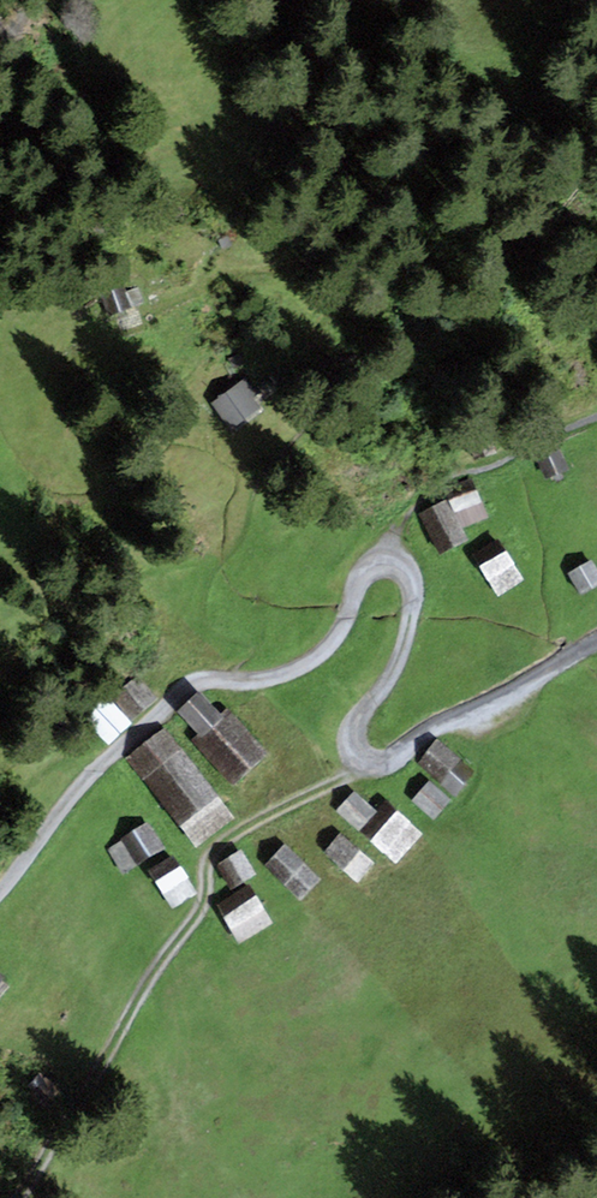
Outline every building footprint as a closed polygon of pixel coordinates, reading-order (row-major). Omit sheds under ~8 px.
[(98,298),(120,324),(140,307),(118,281),(98,298)] [(220,406),(246,437),(265,421),(239,390),(220,406)] [(534,460),(552,486),(569,475),(552,448),(534,460)] [(449,566),(471,556),(463,539),(487,528),(474,500),(429,521),(449,566)] [(478,561),(502,600),(528,584),(504,545),(478,561)] [(592,606),(596,603),(596,570),(596,569),(577,582),(592,606)] [(144,678),(122,699),(142,719),(164,698),(144,678)] [(91,718),(113,739),(132,720),(110,699),(91,718)] [(196,747),(239,798),(275,767),(230,714),(219,723),(203,704),(184,719),(202,741),(196,747)] [(128,762),(201,856),(240,826),(167,732),(128,762)] [(423,768),(461,809),(482,790),(444,748),(423,768)] [(420,807),(443,830),(459,814),(436,790),(420,807)] [(342,819),(400,874),(427,846),(389,810),(378,821),(358,802),(342,819)] [(110,852),(129,880),(168,854),(149,826),(110,852)] [(326,862),(362,891),(380,869),(345,840),(326,862)] [(269,872),(304,910),(325,890),(291,852),(269,872)] [(220,871),(239,897),(261,880),(242,855),(220,871)] [(156,882),(177,915),(201,900),(179,867),(156,882)] [(221,918),(244,953),(276,932),(254,897),(221,918)] [(29,1092),(51,1118),(69,1104),(47,1077),(29,1092)]
